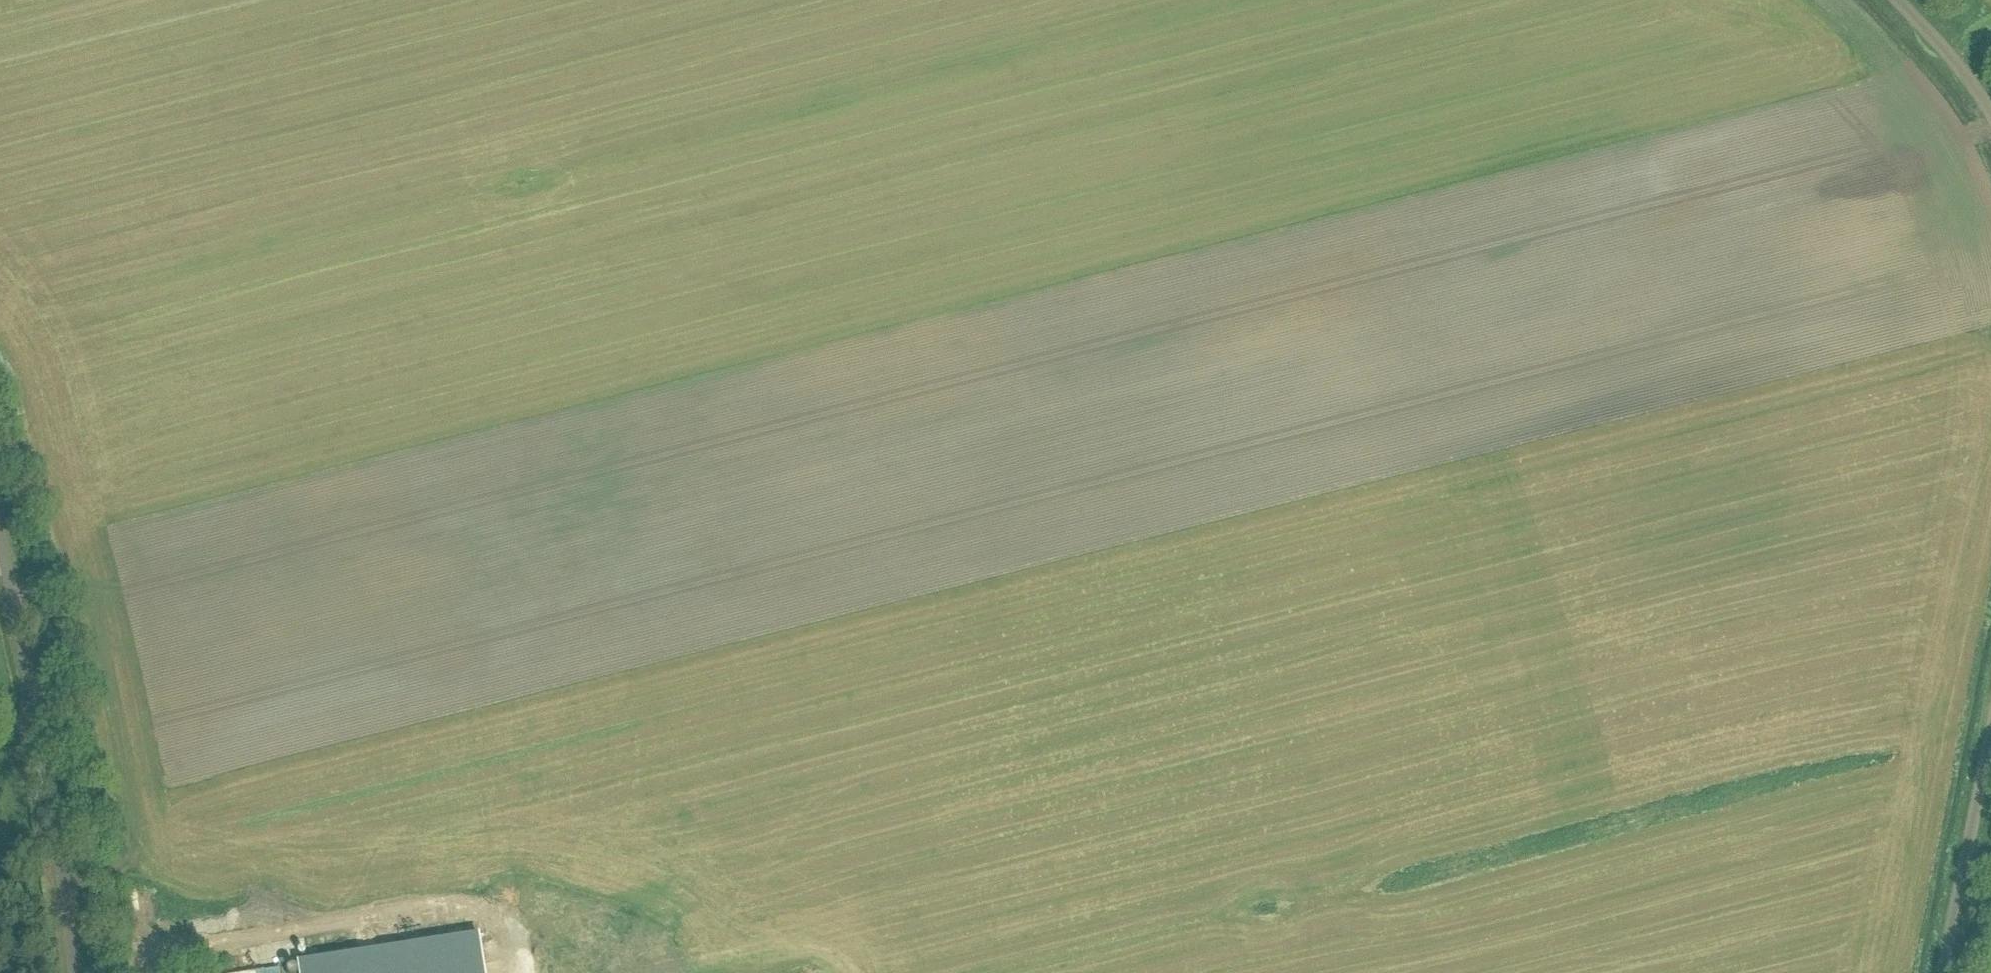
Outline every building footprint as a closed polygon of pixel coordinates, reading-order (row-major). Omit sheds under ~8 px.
[(480,936),(296,965),(297,972),(486,972),(480,936)]
